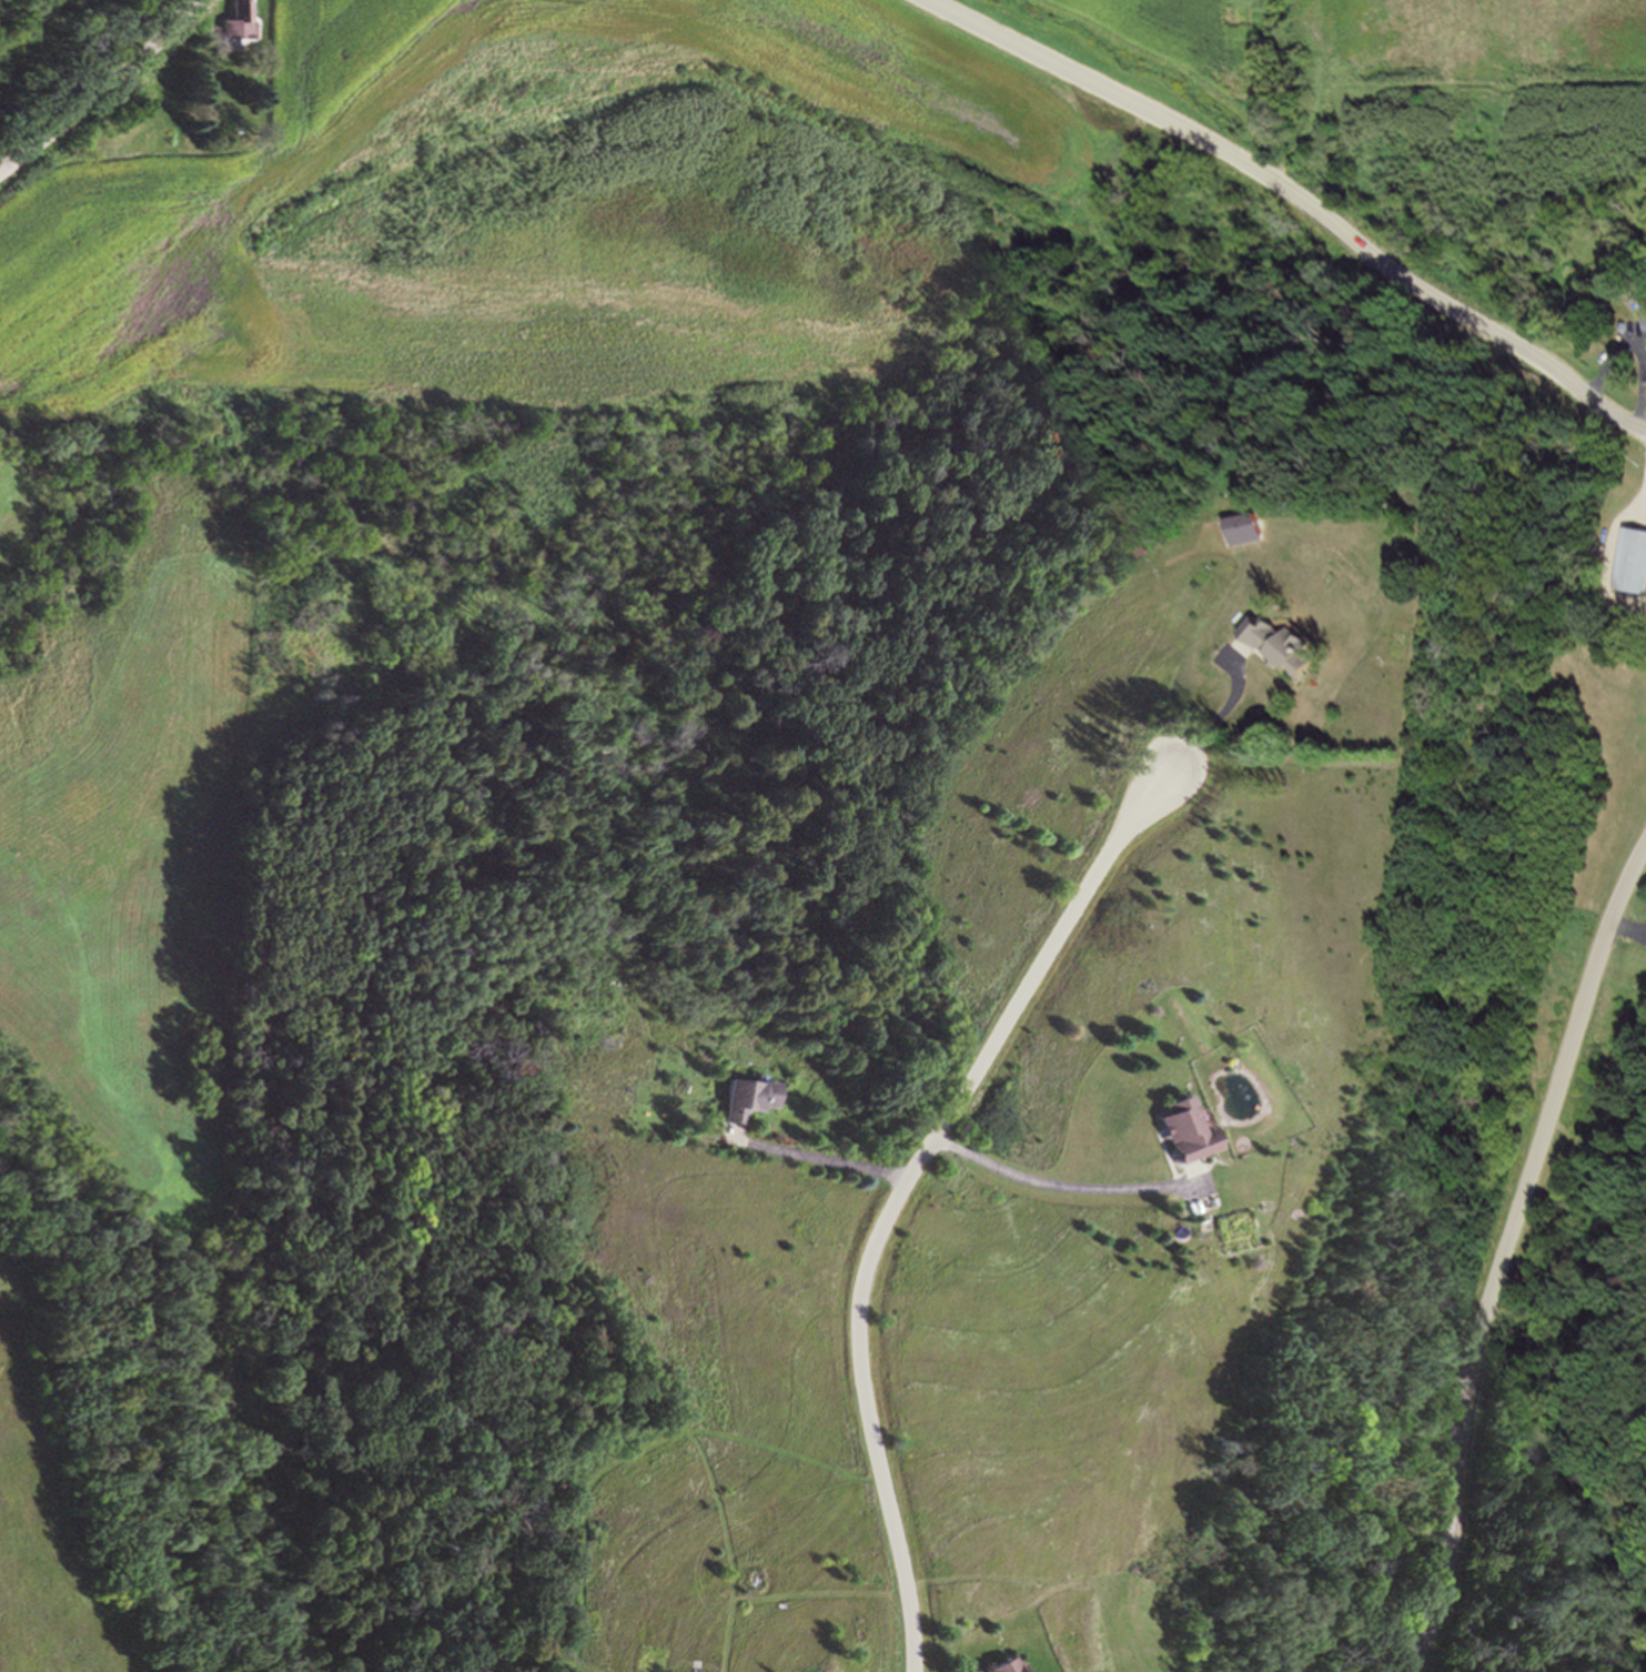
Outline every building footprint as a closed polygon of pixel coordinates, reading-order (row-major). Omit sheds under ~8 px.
[(235,4),(255,4),(256,40),(224,41),(223,23),(235,21),(235,4)] [(1234,547),(1266,541),(1260,513),(1229,519),(1234,547)] [(1623,526),(1613,597),(1645,603),(1645,594),(1645,531),(1623,526)] [(1293,629),(1329,657),(1300,688),(1266,658),(1238,634),(1254,613),(1284,639),(1293,629)] [(779,1090),(730,1080),(724,1126),(749,1134),(750,1117),(772,1120),(779,1090)] [(1186,1104),(1159,1114),(1162,1119),(1154,1124),(1160,1142),(1177,1175),(1214,1158),(1209,1139),(1202,1144),(1186,1104)] [(991,1671),(1025,1671),(1018,1656),(989,1668),(991,1671)]
